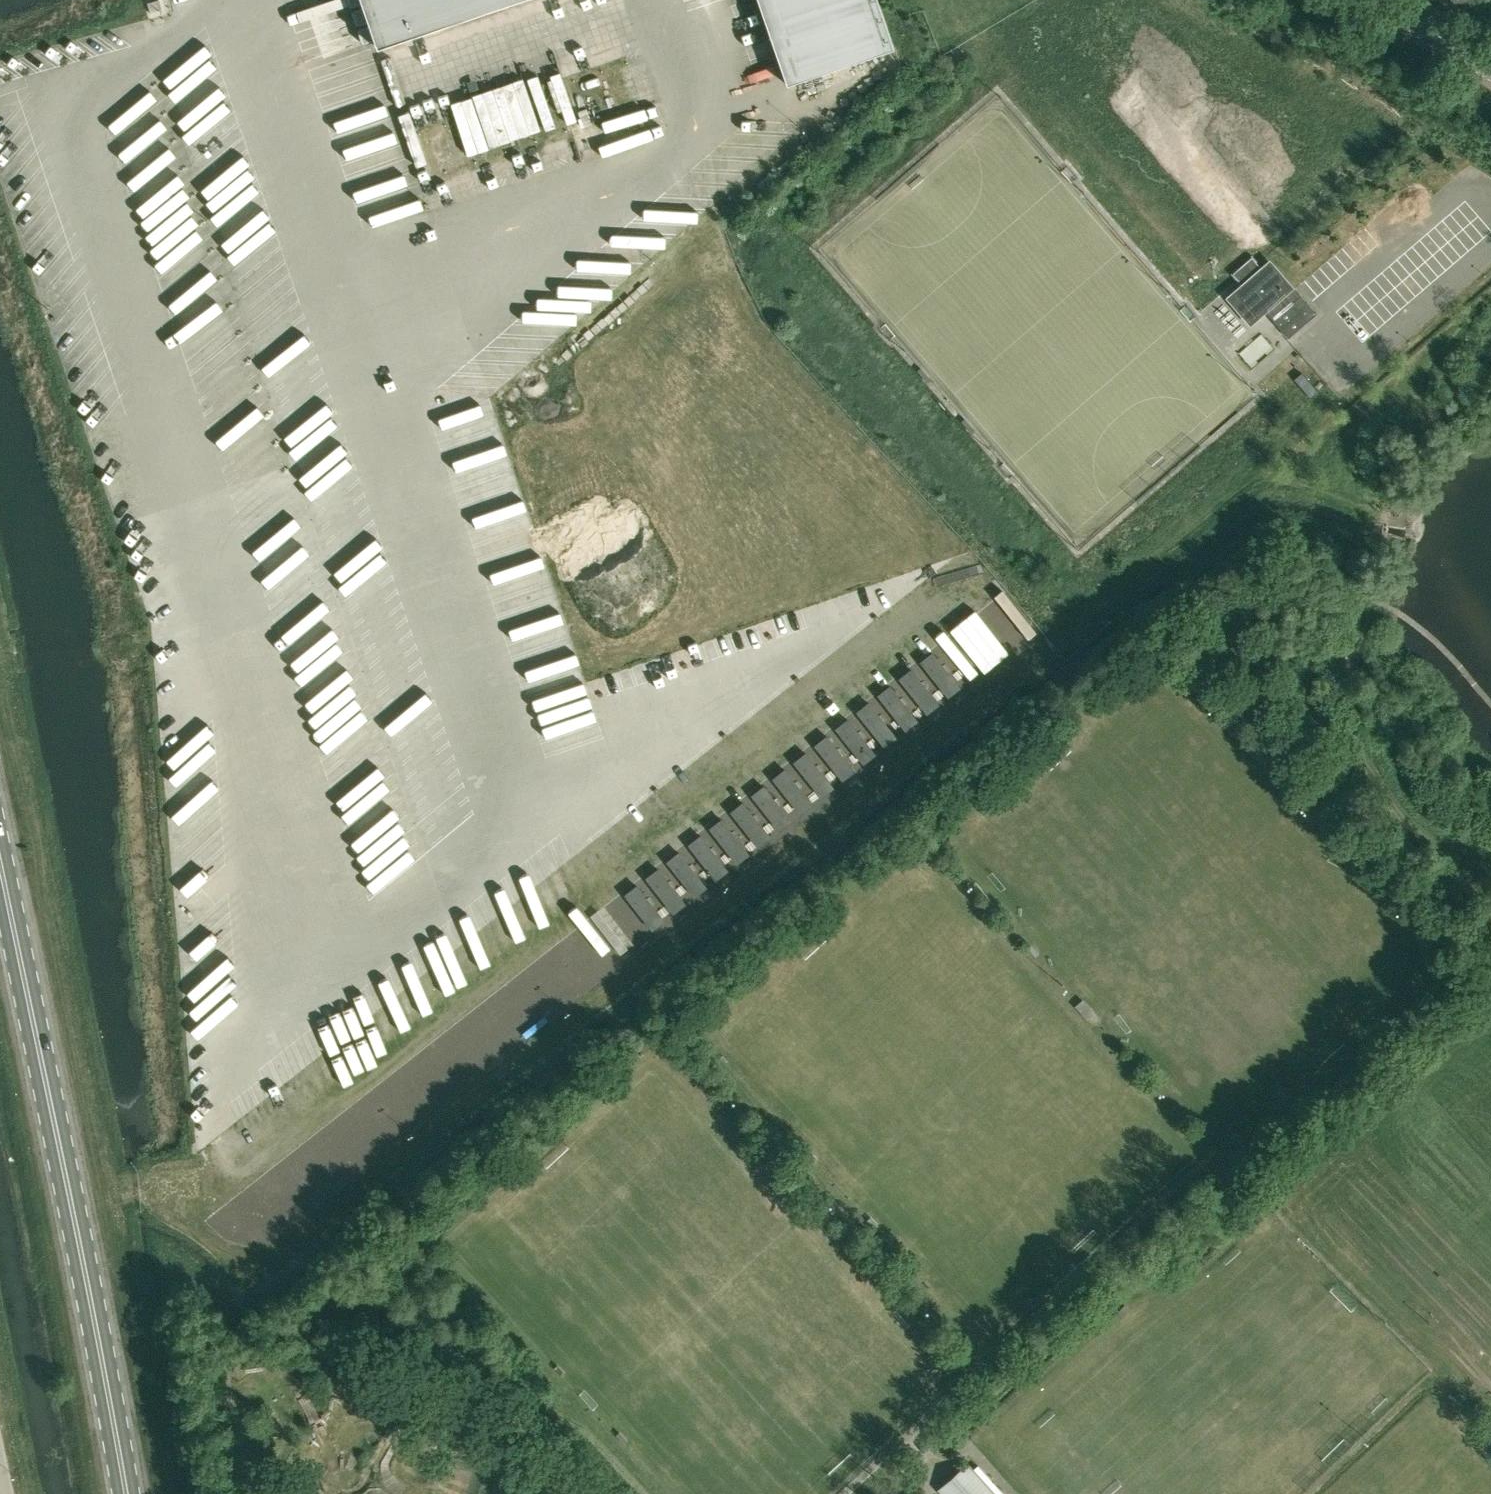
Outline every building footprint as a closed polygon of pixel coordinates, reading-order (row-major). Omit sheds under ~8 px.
[(379,47),(517,0),(363,0),(379,47)] [(894,48),(878,0),(758,0),(787,85),(894,48)] [(0,55),(0,73),(44,61),(39,43),(0,53),(0,54),(0,55)] [(1288,338),(1316,313),(1292,285),(1290,287),(1270,264),(1263,269),(1252,257),(1232,274),(1244,287),(1237,292),(1257,315),(1264,310),(1288,338)] [(933,653),(920,663),(948,699),(961,688),(933,653)] [(912,670),(899,680),(927,715),(940,705),(912,670)] [(891,686),(878,696),(906,731),(919,721),(891,686)] [(870,702),(857,713),(885,748),(898,738),(870,702)] [(849,719),(836,729),(864,764),(877,754),(849,719)] [(829,735),(816,745),(843,780),(856,770),(829,735)] [(807,751),(794,762),(822,797),(835,787),(807,751)] [(786,768),(773,778),(801,813),(814,803),(786,768)] [(765,784),(752,795),(780,830),(793,819),(765,784)] [(744,800),(731,811),(759,846),(772,835),(744,800)] [(723,817),(710,827),(738,863),(751,852),(723,817)] [(703,833),(689,843),(717,879),(730,868),(703,833)] [(681,850),(668,860),(696,895),(709,885),(681,850)] [(660,867),(646,877),(674,912),(687,902),(660,867)] [(639,882),(626,893),(654,928),(667,918),(639,882)] [(938,1489),(942,1493),(996,1493),(967,1463),(938,1489)]
